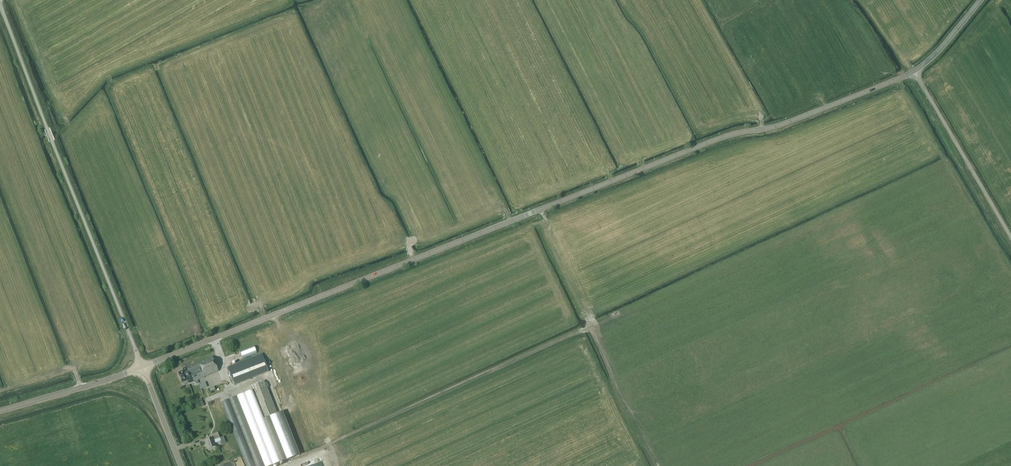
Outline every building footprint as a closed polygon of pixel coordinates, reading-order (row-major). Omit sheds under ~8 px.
[(247,360),(228,367),(234,385),(253,377),(268,371),(262,354),(247,360)] [(188,383),(218,371),(212,357),(183,369),(183,371),(178,373),(179,376),(181,380),(182,383),(188,381),(188,383)] [(222,403),(247,465),(271,465),(300,455),(282,412),(277,414),(264,382),(250,387),(252,391),(222,403)] [(279,402),(286,400),(282,386),(275,388),(279,402)] [(220,438),(218,431),(211,434),(212,437),(204,440),(208,449),(216,446),(213,440),(220,438)]
